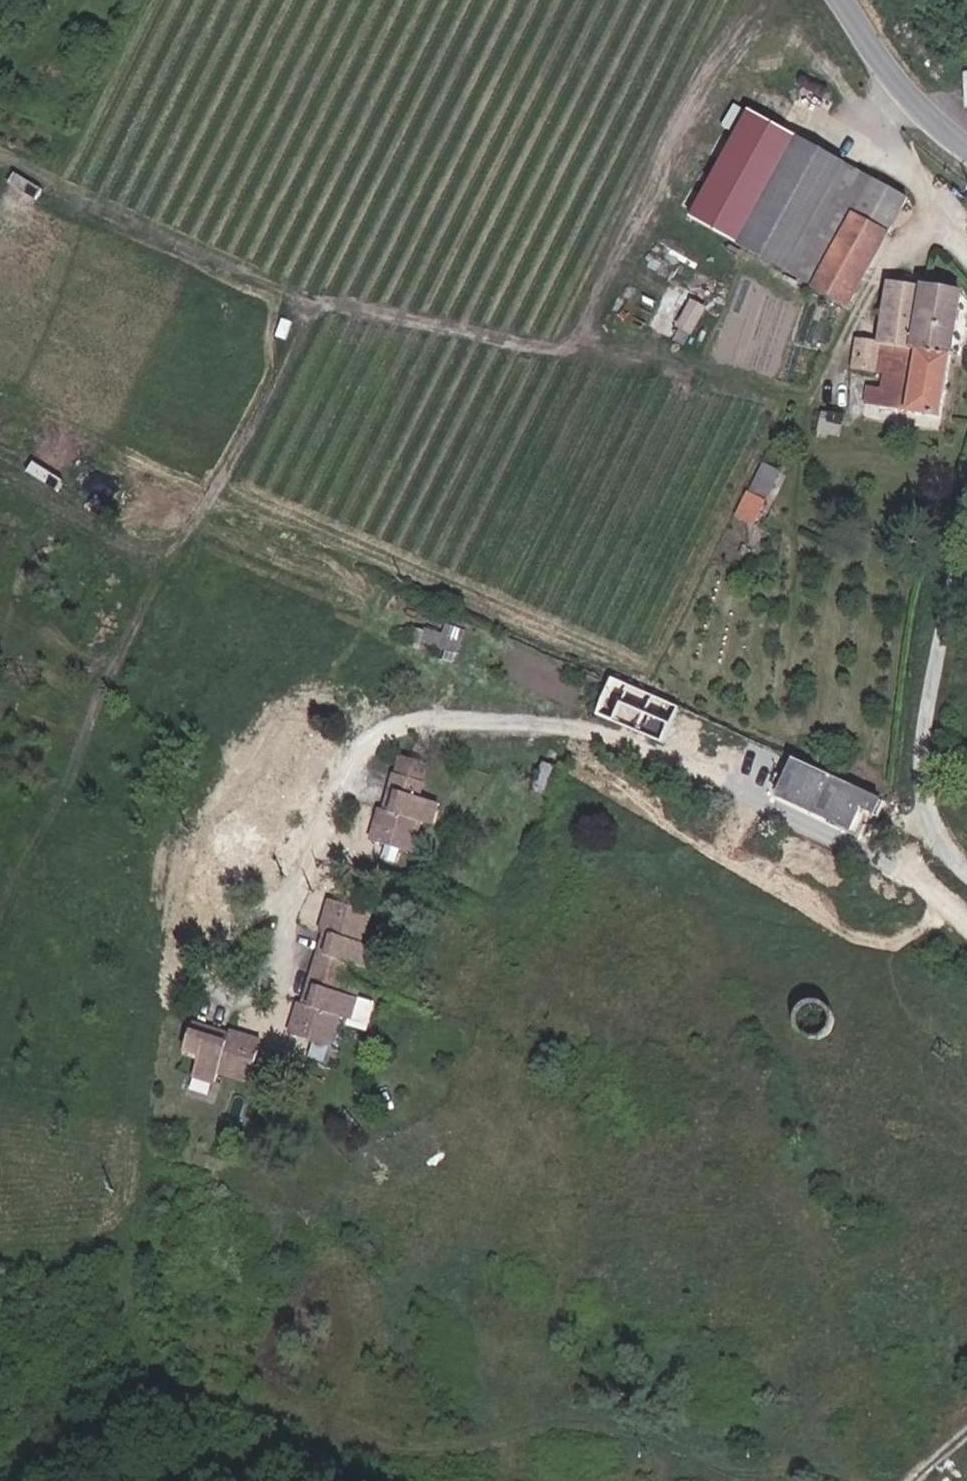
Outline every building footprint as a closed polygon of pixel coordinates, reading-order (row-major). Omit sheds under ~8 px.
[(725,254),(803,299),(865,192),(786,148),(725,254)] [(803,299),(836,317),(897,211),(865,192),(803,299)] [(855,416),(935,428),(954,303),(882,291),(871,351),(849,348),(843,379),(858,382),(860,377),(880,381),(878,391),(868,389),(866,395),(859,394),(855,416)] [(761,459),(741,517),(763,525),(783,466),(761,459)] [(587,714),(656,742),(671,705),(605,677),(587,714)] [(875,811),(881,796),(793,758),(777,799),(832,821),(830,828),(848,835),(860,805),(875,811)] [(398,777),(428,786),(432,772),(403,763),(398,777)] [(424,829),(434,831),(441,809),(423,802),(428,786),(398,777),(393,794),(400,796),(392,820),(379,815),(371,841),(416,855),(424,829)] [(356,1000),(338,993),(346,969),(363,974),(370,949),(361,945),(370,915),(330,904),(321,933),(334,938),(327,963),(318,961),(311,987),(320,990),(312,1014),(301,1009),(292,1038),(330,1050),(339,1020),(349,1024),(356,1000)] [(838,1033),(838,1022),(834,1014),(822,1007),(808,1008),(802,1015),(797,1026),(799,1035),(808,1044),(817,1048),(828,1046),(835,1041),(838,1033)] [(221,1078),(250,1087),(263,1046),(234,1037),(229,1051),(209,1044),(210,1040),(194,1034),(185,1062),(200,1067),(195,1083),(215,1091),(221,1078)]
